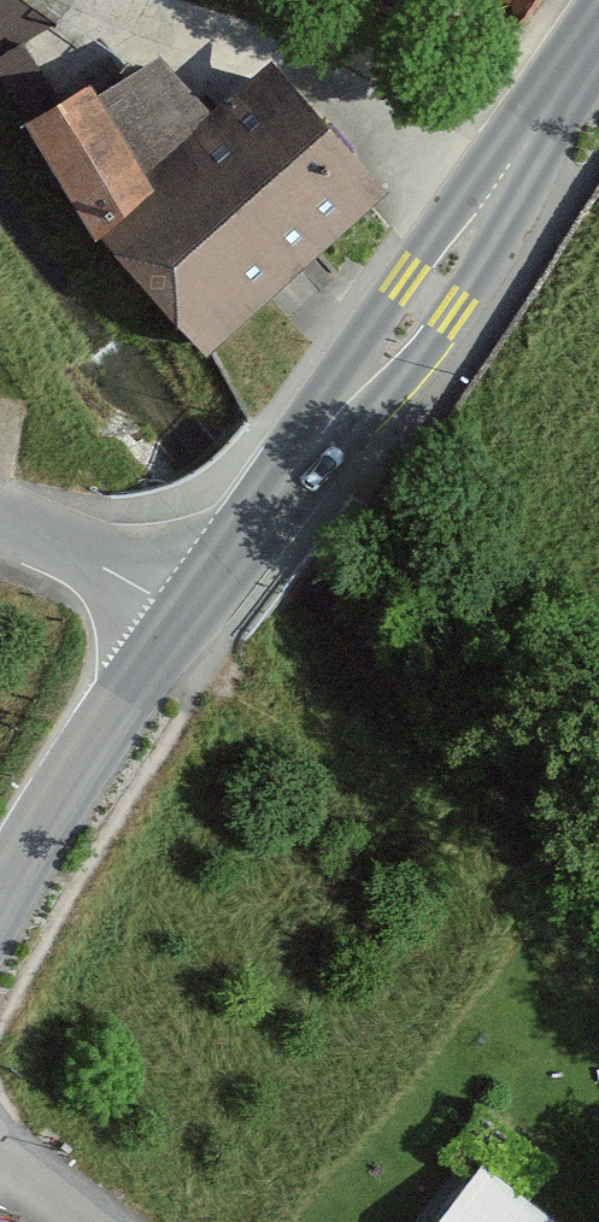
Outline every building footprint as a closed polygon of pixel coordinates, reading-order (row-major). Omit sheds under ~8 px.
[(89,218),(210,351),(392,196),(274,57),(213,112),(147,171),(120,192),(111,201),(89,218)] [(147,171),(213,112),(164,58),(99,96),(147,171)] [(27,128),(89,218),(111,201),(120,192),(147,171),(99,96),(91,84),(27,128)] [(486,1166),(443,1221),(558,1221),(486,1166)]
